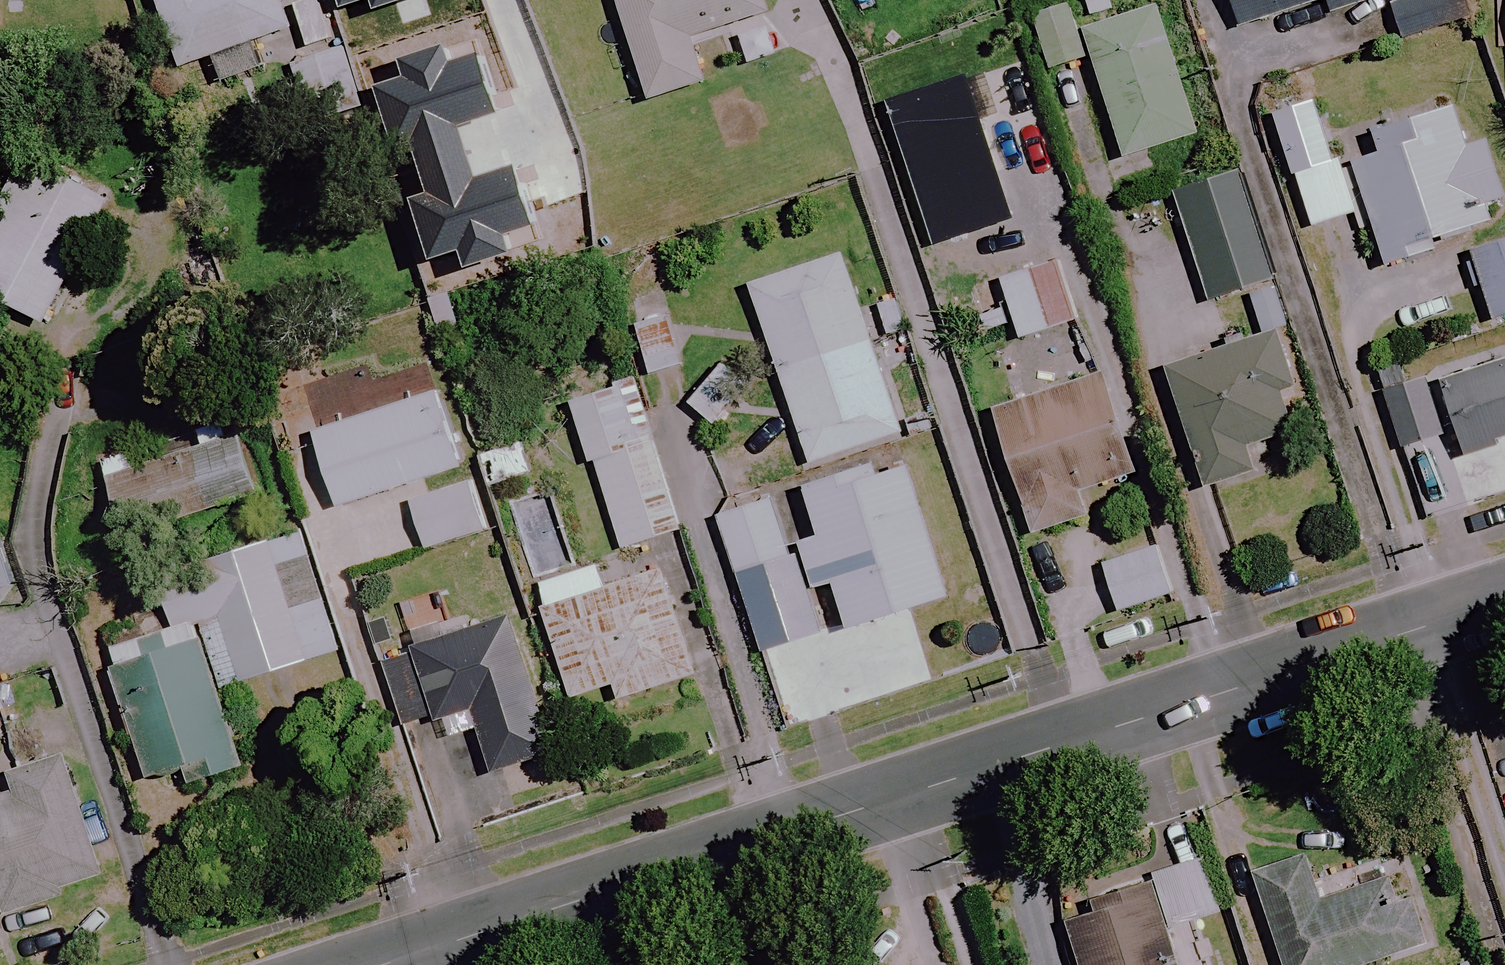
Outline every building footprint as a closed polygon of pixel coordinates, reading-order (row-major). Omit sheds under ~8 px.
[(180,67),(210,57),(220,85),(262,71),(252,42),(289,29),(279,0),(156,0),(180,67)] [(353,23),(423,0),(345,0),(353,23)] [(763,0),(616,0),(648,101),(706,83),(691,38),(768,14),(763,0)] [(1239,29),(1325,1),(1329,15),(1375,0),(1230,0),(1239,29)] [(1402,43),(1470,21),(1464,0),(1388,0),(1402,43)] [(1196,137),(1160,10),(1083,32),(1119,159),(1196,137)] [(360,110),(342,52),(292,67),(309,125),(360,110)] [(571,169),(536,60),(463,83),(479,136),(512,126),(530,182),(571,169)] [(1020,209),(975,70),(894,96),(939,235),(1020,209)] [(1354,215),(1317,102),(1273,116),(1310,229),(1354,215)] [(1452,110),(1374,133),(1381,157),(1354,165),(1384,268),(1415,258),(1413,249),(1493,225),(1487,206),(1504,200),(1487,140),(1464,147),(1452,110)] [(32,159),(13,195),(0,219),(0,301),(44,325),(111,201),(32,159)] [(1270,283),(1237,175),(1175,194),(1208,302),(1270,283)] [(1462,252),(1474,291),(1480,289),(1491,323),(1504,318),(1504,238),(1462,252)] [(900,433),(840,256),(748,287),(808,464),(900,433)] [(1081,323),(1064,263),(1002,280),(1018,340),(1081,323)] [(1291,378),(1276,330),(1166,364),(1204,489),(1255,474),(1246,446),(1290,432),(1275,383),(1291,378)] [(1439,381),(1462,452),(1504,439),(1504,360),(1439,381)] [(1402,385),(1397,367),(1378,373),(1400,450),(1440,438),(1424,379),(1402,385)] [(1131,477),(1101,380),(995,413),(1032,533),(1087,516),(1080,493),(1131,477)] [(679,533),(633,384),(570,403),(589,465),(594,464),(620,551),(679,533)] [(463,467),(438,393),(312,435),(337,509),(463,467)] [(253,500),(231,423),(102,461),(124,538),(253,500)] [(530,476),(520,442),(477,455),(488,489),(530,476)] [(949,599),(908,460),(805,491),(819,538),(798,544),(812,591),(833,584),(846,630),(949,599)] [(486,532),(470,482),(409,502),(425,551),(486,532)] [(789,561),(770,499),(717,516),(736,577),(789,561)] [(337,654),(298,532),(176,570),(184,594),(164,600),(173,628),(104,649),(146,781),(193,766),(198,782),(243,768),(219,691),(337,654)] [(0,546),(0,590),(13,586),(0,546)] [(1170,602),(1154,549),(1103,564),(1119,617),(1170,602)] [(603,590),(596,567),(535,586),(570,699),(611,687),(616,701),(693,677),(661,572),(603,590)] [(547,758),(509,618),(414,644),(417,657),(386,665),(404,731),(473,712),(489,774),(547,758)] [(66,758),(11,775),(20,802),(0,809),(0,915),(105,882),(66,758)] [(1312,854),(1253,873),(1282,964),(1367,964),(1429,945),(1406,872),(1325,897),(1312,854)] [(1204,859),(1148,876),(1151,886),(1063,912),(1078,964),(1175,964),(1165,931),(1221,914),(1204,859)]
